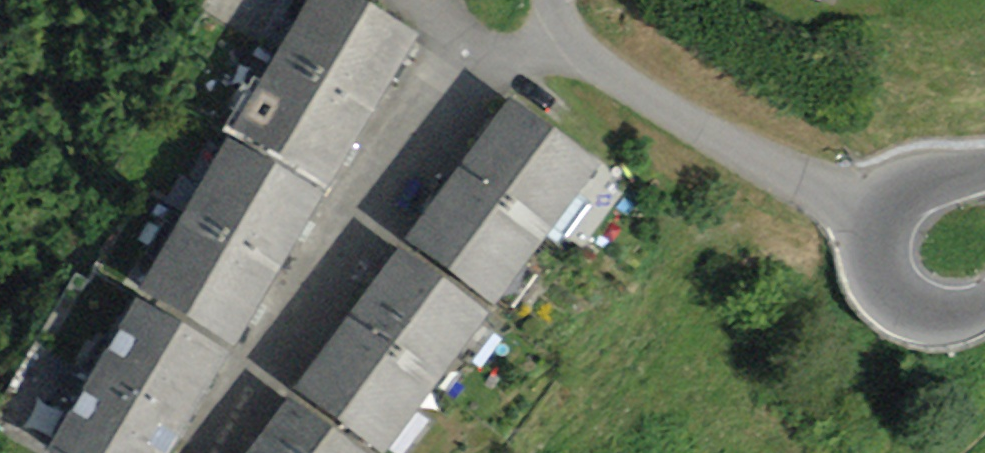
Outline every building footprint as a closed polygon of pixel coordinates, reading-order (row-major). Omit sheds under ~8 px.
[(360,0),(310,0),(278,55),(376,112),(421,35),(360,0)] [(376,112),(278,55),(233,132),(331,189),(376,112)] [(602,165),(510,98),(457,170),(548,237),(602,165)] [(325,195),(229,139),(184,216),(281,272),(325,195)] [(548,237),(457,170),(404,241),(495,309),(548,237)] [(281,272),(184,216),(139,292),(236,348),(281,272)] [(491,315),(401,249),(348,319),(438,386),(491,315)] [(232,355),(137,300),(92,377),(186,432),(232,355)] [(348,319),(295,390),(380,452),(388,452),(438,386),(348,319)] [(92,377),(47,452),(174,452),(186,432),(92,377)] [(289,397),(246,452),(362,452),(289,397)]
